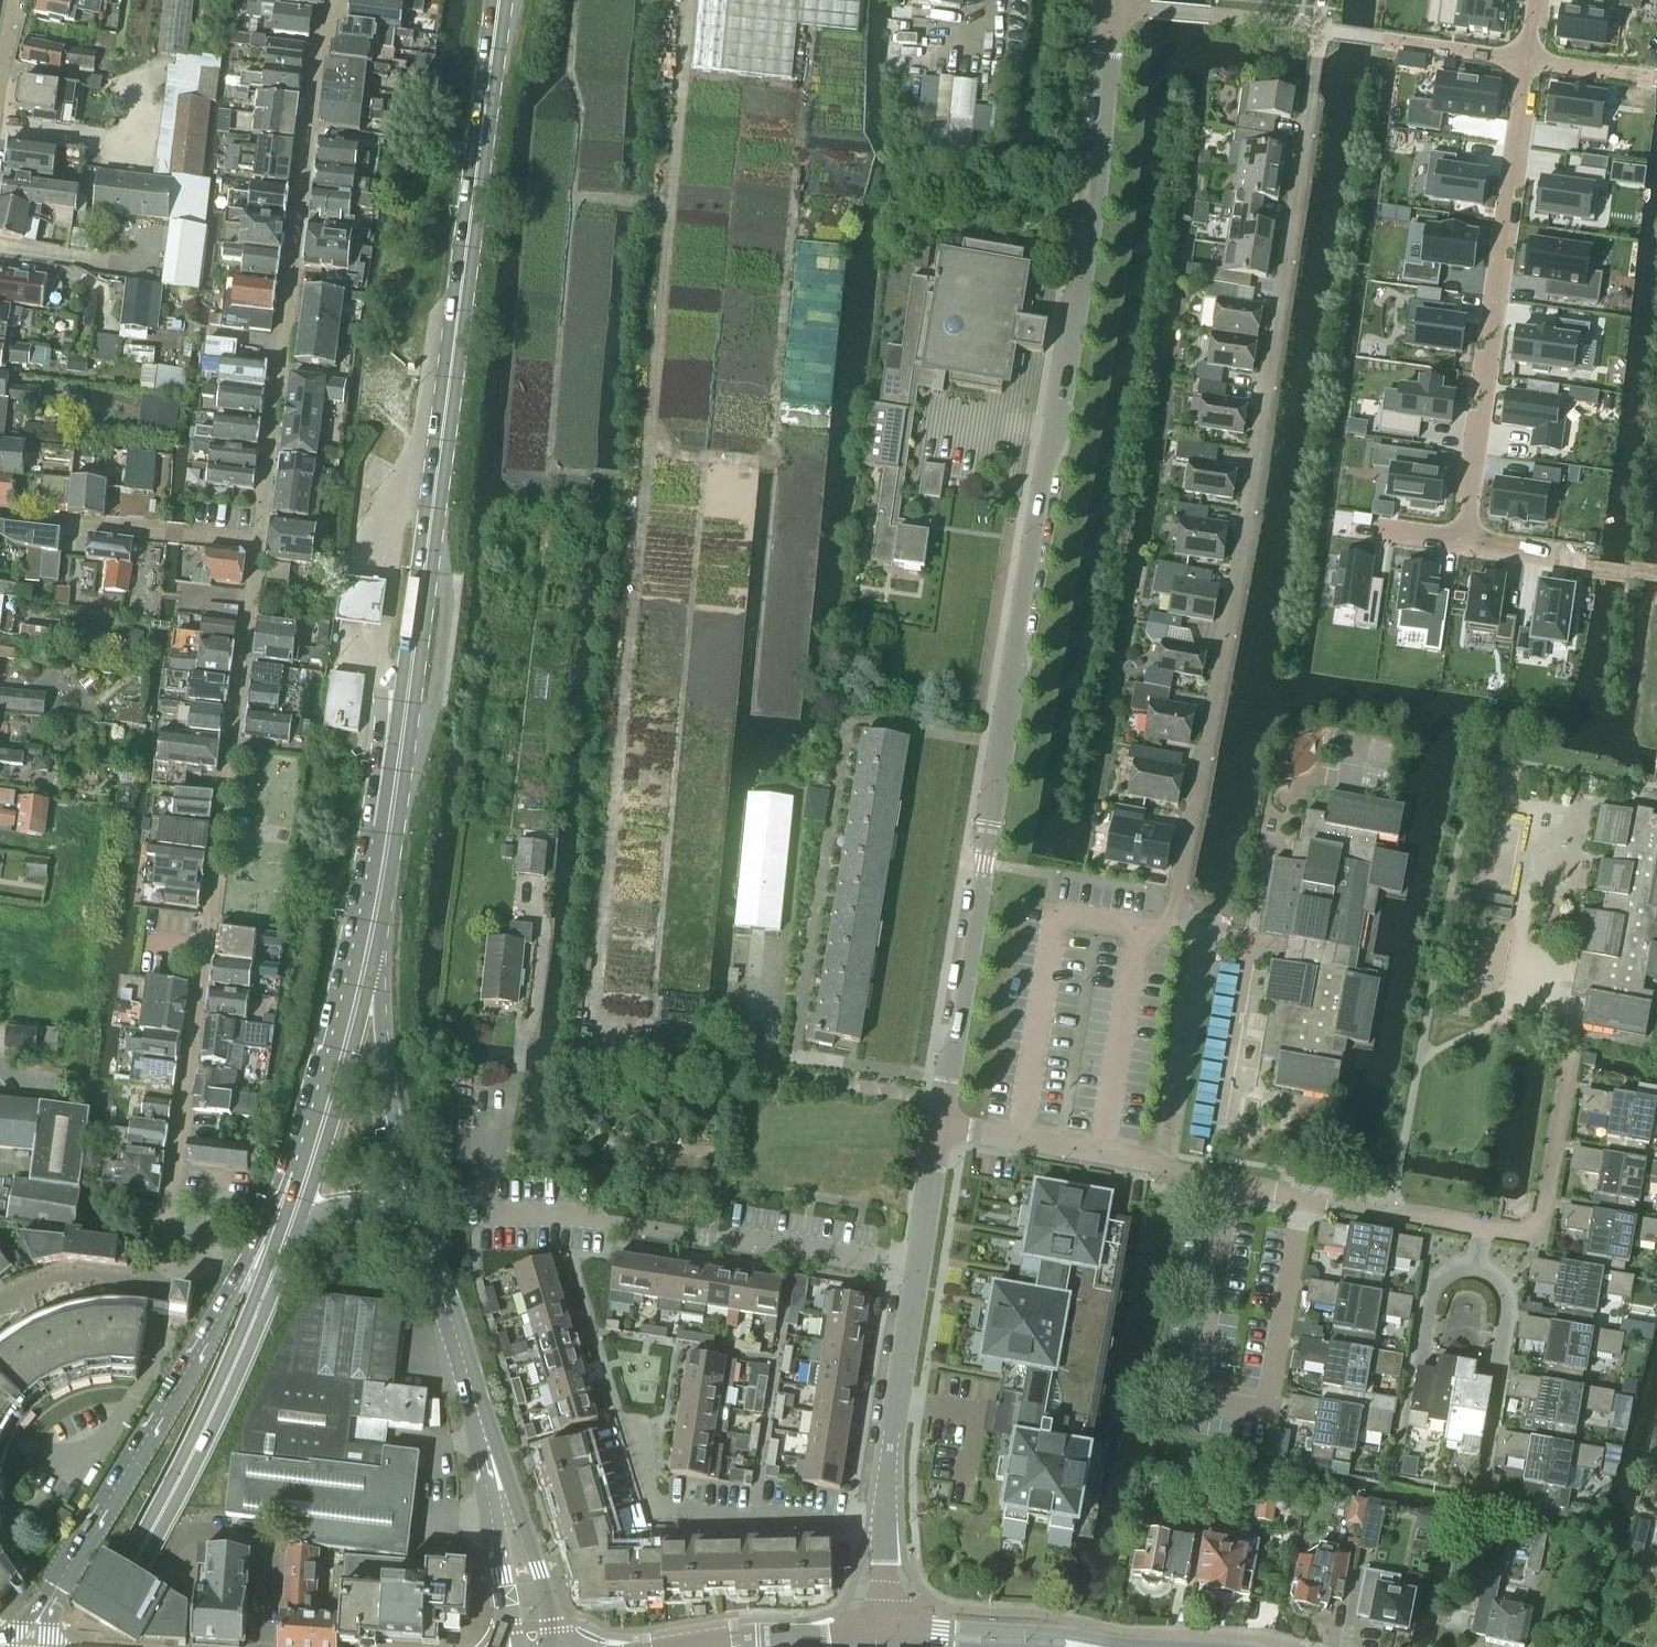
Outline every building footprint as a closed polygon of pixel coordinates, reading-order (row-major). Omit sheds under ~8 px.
[(74,23),(77,11),(99,16),(101,5),(79,0),(38,0),(34,13),(74,23)] [(154,180),(103,173),(98,179),(94,213),(174,222),(204,226),(209,181),(201,181),(211,101),(215,101),(220,58),(202,56),(202,59),(187,57),(194,0),(169,0),(162,55),(178,57),(176,70),(168,69),(154,180)] [(260,7),(263,8),(264,8),(277,9),(277,10),(282,10),(282,6),(313,9),(319,10),(320,1),(326,1),(326,0),(261,0),(260,7)] [(348,14),(347,24),(398,30),(400,17),(401,6),(391,5),(355,1),(353,0),(353,7),(348,14)] [(798,27),(858,33),(861,0),(700,0),(694,69),(793,79),(798,27)] [(913,5),(960,10),(961,0),(914,0),(913,5)] [(1438,27),(1504,36),(1508,9),(1502,8),(1503,0),(1442,0),(1438,27)] [(1563,11),(1558,42),(1573,44),(1572,48),(1589,51),(1590,47),(1604,49),(1611,5),(1579,0),(1577,14),(1563,11)] [(407,2),(406,11),(411,12),(424,13),(424,4),(411,2),(407,2)] [(248,12),(248,18),(261,19),(262,18),(263,8),(260,7),(249,6),(248,12)] [(263,8),(262,18),(276,20),(274,35),(307,39),(309,40),(312,14),(282,10),(277,10),(277,9),(264,8),(263,8)] [(341,30),(339,44),(394,50),(395,38),(413,40),(414,32),(398,30),(347,24),(346,31),(341,30)] [(268,51),(267,67),(303,71),(303,69),(306,65),(304,60),(305,48),(266,43),(266,39),(252,37),(241,36),(240,47),(251,48),(251,49),(268,51)] [(62,71),(63,66),(94,73),(98,56),(74,51),(64,50),(27,41),(22,61),(62,71)] [(335,47),(333,61),(402,69),(405,69),(406,63),(394,62),(396,50),(394,50),(379,48),(339,44),(339,47),(335,47)] [(425,74),(436,57),(417,54),(415,73),(425,74)] [(402,69),(333,61),(333,65),(329,65),(327,79),(367,84),(368,75),(388,77),(388,74),(402,75),(402,69)] [(1445,61),(1443,73),(1455,74),(1457,62),(1445,61)] [(226,87),(251,90),(253,88),(300,94),(301,83),(304,79),(302,75),(303,71),(267,67),(266,78),(244,75),(243,82),(227,80),(226,87)] [(1411,101),(1407,127),(1439,132),(1442,114),(1494,122),(1499,84),(1479,81),(1480,75),(1460,72),(1459,78),(1439,75),(1434,105),(1411,101)] [(79,76),(77,86),(60,84),(60,86),(21,80),(17,111),(36,114),(35,121),(69,127),(75,88),(85,90),(85,89),(99,91),(101,79),(79,76)] [(974,118),(977,83),(954,80),(950,116),(974,118)] [(326,84),(324,105),(382,112),(383,103),(365,100),(366,89),(326,84)] [(1239,117),(1237,131),(1273,137),(1275,118),(1290,120),(1294,93),(1251,87),(1251,90),(1248,89),(1243,93),(1239,117)] [(1552,88),(1547,124),(1581,128),(1579,142),(1607,146),(1609,131),(1601,129),(1605,95),(1552,88)] [(249,91),(238,90),(236,99),(248,100),(249,91)] [(259,95),(257,115),(297,120),(298,112),(300,107),(299,103),(299,99),(259,95)] [(324,105),(321,127),(361,132),(362,120),(371,121),(381,122),(382,112),(324,105)] [(255,136),(295,140),(295,138),(298,134),(296,129),(297,120),(257,115),(255,136)] [(1243,144),(1239,171),(1281,177),(1285,151),(1271,149),(1273,137),(1237,131),(1235,143),(1243,144)] [(54,180),(56,163),(82,166),(84,153),(9,141),(4,173),(54,180)] [(230,158),(232,158),(241,159),(241,163),(292,169),(292,162),(294,158),(293,153),(294,145),(261,141),(259,151),(230,148),(230,158)] [(320,141),(316,166),(356,170),(357,165),(369,166),(370,156),(358,155),(359,146),(320,141)] [(1431,154),(1425,199),(1482,207),(1486,176),(1473,174),(1462,172),(1455,171),(1457,158),(1431,154)] [(227,171),(237,173),(239,160),(228,159),(227,171)] [(256,182),(290,186),(291,177),(293,174),(291,170),(292,169),(241,163),(240,170),(257,172),(256,182)] [(316,166),(314,190),(375,198),(376,187),(355,184),(356,170),(316,166)] [(1612,166),(1610,184),(1644,188),(1646,170),(1612,166)] [(1538,185),(1537,198),(1541,198),(1539,215),(1594,223),(1598,193),(1604,194),(1606,173),(1576,169),(1574,187),(1543,182),(1543,185),(1538,185)] [(1227,192),(1225,208),(1263,213),(1265,201),(1277,203),(1281,177),(1239,171),(1235,193),(1227,192)] [(81,192),(3,180),(0,201),(42,208),(78,213),(81,192)] [(227,211),(230,211),(287,218),(290,189),(253,185),(252,198),(229,195),(227,211)] [(314,190),(311,216),(313,216),(312,226),(353,231),(354,221),(350,220),(352,205),(357,205),(357,209),(372,210),(373,198),(375,198),(314,190)] [(42,208),(0,201),(0,203),(0,237),(35,242),(42,208)] [(1196,204),(1195,212),(1208,214),(1210,206),(1200,204),(1196,204)] [(1231,221),(1226,247),(1270,253),(1274,227),(1261,225),(1263,213),(1225,208),(1223,219),(1231,221)] [(1397,209),(1395,221),(1408,223),(1410,210),(1397,209)] [(229,216),(228,231),(243,233),(285,237),(287,222),(229,216)] [(174,222),(166,286),(199,290),(208,226),(204,226),(174,222)] [(309,226),(306,252),(317,253),(317,251),(361,256),(363,248),(351,246),(353,231),(312,226),(309,226)] [(1405,265),(1402,282),(1438,287),(1441,266),(1473,271),(1476,250),(1478,250),(1480,238),(1478,238),(1478,235),(1465,233),(1466,231),(1444,228),(1444,230),(1428,228),(1422,268),(1405,265)] [(75,230),(72,248),(88,251),(91,233),(75,230)] [(243,233),(241,250),(283,254),(285,237),(243,233)] [(1523,249),(1520,269),(1526,270),(1525,279),(1548,282),(1548,285),(1553,286),(1551,296),(1545,295),(1545,297),(1597,304),(1602,275),(1588,273),(1591,249),(1531,241),(1529,250),(1523,249)] [(871,405),(862,467),(884,470),(877,519),(899,522),(906,476),(921,369),(937,371),(934,393),(943,395),(946,373),(952,374),(950,386),(1002,395),(1003,385),(1009,386),(1012,366),(1023,368),(1025,355),(1015,354),(1015,349),(1043,353),(1048,324),(1020,320),(1021,313),(1032,314),(1033,303),(1024,301),(1029,265),(1022,264),(1023,260),(1024,254),(964,244),(963,256),(943,253),(943,256),(938,256),(937,266),(941,267),(939,278),(937,278),(937,282),(912,278),(902,349),(888,347),(885,370),(879,407),(871,405)] [(245,276),(280,279),(283,254),(241,250),(213,246),(212,254),(224,256),(224,260),(246,263),(245,276)] [(1223,269),(1217,269),(1214,284),(1245,288),(1247,276),(1266,279),(1270,253),(1226,247),(1223,269)] [(306,252),(304,267),(306,267),(348,272),(349,264),(360,266),(361,257),(361,256),(317,251),(317,253),(306,252)] [(0,270),(0,302),(43,309),(48,279),(0,270)] [(223,317),(222,327),(271,333),(273,316),(275,316),(275,314),(276,314),(280,283),(237,279),(237,280),(235,295),(226,294),(223,317)] [(128,281),(122,328),(148,331),(154,284),(128,281)] [(1219,302),(1215,334),(1257,341),(1262,307),(1236,303),(1238,288),(1210,284),(1207,300),(1219,302)] [(306,288),(297,363),(336,368),(346,293),(306,288)] [(1410,302),(1404,346),(1461,354),(1466,323),(1444,320),(1445,306),(1440,306),(1442,292),(1418,289),(1416,302),(1410,302)] [(357,295),(356,303),(360,304),(364,304),(365,296),(361,296),(357,295)] [(13,333),(8,328),(13,329),(21,325),(23,310),(11,308),(0,306),(0,342),(12,344),(13,333)] [(1518,332),(1513,365),(1533,368),(1532,372),(1548,375),(1549,370),(1574,373),(1578,343),(1588,345),(1590,327),(1556,322),(1553,337),(1535,334),(1518,332)] [(95,334),(92,357),(115,360),(118,337),(95,334)] [(1196,382),(1201,383),(1222,386),(1225,369),(1252,373),(1257,341),(1215,334),(1210,365),(1198,364),(1196,382)] [(208,340),(205,373),(222,375),(220,384),(265,389),(266,389),(269,364),(236,361),(238,343),(209,340),(208,340)] [(3,361),(29,365),(32,349),(0,344),(0,369),(2,369),(3,361)] [(63,344),(62,352),(71,353),(72,346),(63,344)] [(138,350),(137,362),(149,363),(150,351),(138,350)] [(179,362),(178,368),(189,369),(190,359),(184,358),(179,362)] [(187,371),(158,367),(154,392),(183,396),(187,371)] [(39,391),(7,387),(9,375),(0,374),(0,398),(38,403),(39,391)] [(292,375),(282,454),(317,458),(324,399),(344,402),(347,383),(292,375)] [(1381,413),(1379,433),(1419,439),(1422,422),(1451,426),(1455,396),(1442,394),(1443,384),(1421,381),(1420,391),(1402,389),(1398,416),(1381,413)] [(1226,401),(1228,388),(1222,387),(1222,386),(1201,383),(1199,398),(1204,399),(1200,429),(1242,436),(1247,404),(1226,401)] [(1503,406),(1502,413),(1505,418),(1504,426),(1535,431),(1533,448),(1561,452),(1566,414),(1558,412),(1562,388),(1530,384),(1529,397),(1509,394),(1508,402),(1503,406)] [(218,412),(262,417),(265,394),(204,387),(203,395),(220,397),(218,412)] [(1591,392),(1589,405),(1597,406),(1599,393),(1591,392)] [(143,396),(138,431),(176,435),(181,401),(143,396)] [(70,422),(81,423),(83,410),(72,409),(70,422)] [(189,439),(198,440),(258,447),(261,424),(217,419),(216,432),(190,429),(189,439)] [(1349,421),(1347,434),(1365,437),(1367,424),(1349,421)] [(26,477),(29,445),(0,443),(0,475),(26,477)] [(1237,468),(1216,465),(1218,448),(1179,443),(1176,461),(1190,463),(1186,494),(1233,500),(1237,468)] [(214,447),(211,466),(256,471),(259,452),(214,447)] [(318,458),(333,460),(334,451),(319,449),(318,458)] [(1394,469),(1389,499),(1413,503),(1412,508),(1434,511),(1435,506),(1440,506),(1444,476),(1424,473),(1427,456),(1397,452),(1394,469)] [(129,454),(126,490),(153,492),(156,456),(129,454)] [(281,457),(277,492),(280,493),(280,495),(311,499),(311,497),(316,462),(281,457)] [(919,499),(940,502),(945,468),(924,465),(919,499)] [(209,484),(254,490),(256,471),(211,466),(209,484)] [(1497,481),(1491,517),(1510,520),(1509,523),(1525,525),(1525,522),(1544,525),(1548,490),(1559,491),(1561,472),(1534,469),(1532,486),(1497,481)] [(338,473),(323,471),(322,480),(337,482),(338,473)] [(11,503),(14,479),(0,478),(0,502),(11,503)] [(70,510),(69,516),(104,519),(105,517),(106,507),(107,488),(107,484),(72,481),(72,482),(70,510)] [(314,481),(313,485),(324,486),(323,491),(337,492),(338,483),(314,481)] [(276,497),(274,515),(309,519),(311,502),(311,499),(280,495),(280,498),(276,497)] [(1383,504),(1381,517),(1392,519),(1394,506),(1383,504)] [(1176,521),(1181,522),(1177,555),(1224,562),(1229,529),(1207,526),(1209,510),(1178,506),(1176,521)] [(274,519),(269,559),(312,565),(315,546),(327,547),(330,521),(318,520),(317,524),(274,519)] [(877,519),(871,562),(924,569),(930,526),(899,522),(877,519)] [(40,577),(40,582),(57,584),(61,554),(59,553),(63,532),(2,525),(0,526),(0,538),(17,546),(30,549),(43,553),(40,577)] [(91,535),(87,560),(110,562),(131,565),(132,563),(135,540),(91,535)] [(204,571),(194,570),(193,584),(211,586),(212,581),(243,585),(246,557),(242,553),(207,549),(204,571)] [(1332,574),(1330,591),(1337,592),(1335,609),(1356,612),(1354,628),(1377,631),(1383,590),(1369,588),(1373,561),(1342,557),(1340,575),(1332,574)] [(127,593),(131,565),(110,562),(105,590),(127,593)] [(1155,595),(1173,599),(1170,616),(1214,624),(1220,590),(1188,584),(1191,571),(1161,565),(1155,595)] [(1400,613),(1397,631),(1426,635),(1424,651),(1441,654),(1448,600),(1437,599),(1438,592),(1439,586),(1437,586),(1440,571),(1404,566),(1398,613),(1400,613)] [(343,574),(339,618),(382,623),(387,579),(343,574)] [(1474,580),(1466,632),(1495,636),(1494,643),(1513,646),(1517,619),(1500,617),(1505,580),(1488,578),(1487,582),(1474,580)] [(32,598),(33,587),(0,583),(0,595),(32,598)] [(1521,631),(1518,651),(1531,653),(1533,642),(1566,647),(1568,636),(1571,636),(1575,612),(1571,612),(1574,590),(1540,585),(1533,633),(1521,631)] [(57,588),(55,605),(69,606),(71,589),(57,588)] [(1456,594),(1455,603),(1465,604),(1467,595),(1456,594)] [(206,617),(238,621),(240,609),(208,605),(206,617)] [(87,617),(104,620),(105,612),(88,610),(87,617)] [(206,617),(204,636),(205,636),(205,641),(235,645),(238,621),(206,617)] [(261,619),(258,644),(296,649),(299,624),(261,619)] [(1158,671),(1202,680),(1207,651),(1166,643),(1168,629),(1149,625),(1147,636),(1152,642),(1164,645),(1158,671)] [(22,627),(20,637),(47,641),(48,631),(22,627)] [(144,636),(125,627),(119,642),(138,650),(144,636)] [(175,652),(172,672),(168,672),(168,673),(198,677),(199,672),(232,676),(236,645),(235,645),(205,641),(205,636),(204,636),(175,632),(173,652),(175,652)] [(15,659),(17,642),(0,640),(0,657),(15,659)] [(256,660),(294,665),(294,660),(296,649),(258,644),(256,660)] [(255,665),(253,682),(297,689),(300,670),(293,670),(255,665)] [(187,702),(191,702),(228,707),(232,681),(198,677),(168,673),(166,692),(187,695),(187,702)] [(325,729),(359,733),(366,679),(332,675),(331,679),(325,729)] [(251,707),(250,711),(301,718),(305,690),(297,689),(253,682),(250,706),(251,707)] [(1146,737),(1189,745),(1196,713),(1168,707),(1171,692),(1136,686),(1131,711),(1150,715),(1146,737)] [(44,718),(46,694),(19,691),(19,695),(0,693),(0,713),(44,718)] [(181,725),(190,726),(193,726),(192,731),(224,736),(227,712),(193,708),(193,706),(173,704),(168,704),(159,703),(157,714),(167,715),(182,717),(181,725)] [(142,728),(143,712),(133,711),(126,717),(125,727),(142,728)] [(249,711),(246,737),(289,743),(291,732),(302,734),(304,718),(301,718),(250,711),(249,711)] [(156,790),(178,793),(185,794),(187,780),(183,776),(174,774),(175,768),(219,773),(223,740),(164,732),(156,790)] [(833,1047),(833,1045),(834,1039),(860,1043),(909,741),(880,735),(864,734),(817,1020),(812,1019),(808,1043),(833,1047)] [(26,746),(25,754),(41,756),(42,748),(26,746)] [(1129,796),(1178,805),(1184,771),(1159,766),(1161,753),(1130,748),(1128,761),(1135,762),(1129,796)] [(23,765),(24,754),(0,751),(0,764),(23,765)] [(36,759),(35,772),(48,773),(49,760),(36,759)] [(122,773),(121,783),(134,785),(135,775),(122,773)] [(804,822),(824,825),(829,793),(809,790),(804,822)] [(14,806),(16,793),(0,791),(0,804),(14,806)] [(177,803),(157,800),(154,821),(174,823),(174,819),(212,824),(215,798),(185,794),(178,793),(177,803)] [(1293,967),(1270,963),(1270,964),(1271,964),(1264,1005),(1263,1004),(1262,1006),(1274,1008),(1272,1018),(1283,1021),(1282,1030),(1276,1029),(1276,1030),(1273,1044),(1263,1043),(1260,1059),(1275,1062),(1271,1089),(1272,1089),(1272,1088),(1333,1099),(1333,1101),(1334,1101),(1345,1042),(1367,1046),(1367,1045),(1366,1044),(1377,983),(1379,984),(1379,982),(1346,976),(1351,952),(1358,952),(1358,951),(1356,951),(1363,916),(1373,918),(1374,916),(1372,916),(1377,892),(1399,896),(1399,895),(1398,894),(1405,860),(1406,859),(1406,858),(1395,856),(1373,853),(1376,838),(1397,841),(1404,807),(1403,807),(1402,809),(1386,806),(1331,795),(1331,794),(1330,793),(1326,816),(1305,813),(1303,827),(1301,828),(1302,830),(1298,845),(1294,844),(1291,864),(1273,861),(1273,862),(1274,863),(1261,933),(1260,933),(1260,935),(1292,941),(1290,956),(1295,957),(1293,967)] [(748,796),(735,929),(780,933),(793,800),(748,796)] [(24,798),(19,834),(43,837),(48,801),(24,798)] [(1574,953),(1572,953),(1572,954),(1589,957),(1588,967),(1582,966),(1579,981),(1574,980),(1571,997),(1586,1000),(1581,1028),(1582,1028),(1583,1027),(1643,1038),(1643,1039),(1645,1039),(1653,995),(1643,993),(1645,979),(1656,981),(1656,925),(1655,925),(1656,916),(1656,818),(1652,817),(1653,812),(1634,808),(1633,814),(1599,807),(1599,809),(1600,809),(1594,844),(1592,844),(1592,845),(1614,849),(1612,864),(1600,862),(1599,862),(1601,863),(1595,892),(1594,892),(1594,894),(1606,896),(1602,915),(1580,911),(1579,913),(1581,913),(1574,953)] [(1108,862),(1164,873),(1172,833),(1141,827),(1144,813),(1118,808),(1108,862)] [(0,813),(0,824),(14,827),(16,815),(0,813)] [(163,822),(159,846),(208,852),(212,828),(174,823),(154,821),(163,822)] [(548,840),(558,841),(559,828),(549,828),(548,840)] [(516,874),(543,877),(547,845),(520,842),(516,874)] [(151,846),(147,873),(171,877),(171,874),(205,879),(208,852),(159,846),(159,847),(151,846)] [(501,859),(513,860),(514,847),(502,846),(501,859)] [(22,876),(45,879),(48,862),(24,859),(22,876)] [(168,890),(166,904),(201,909),(204,883),(201,883),(171,879),(171,877),(147,873),(145,887),(168,890)] [(483,999),(517,1003),(523,945),(530,946),(532,926),(511,924),(509,941),(489,939),(483,999)] [(220,930),(217,958),(254,963),(257,944),(279,947),(281,934),(262,931),(262,936),(220,930)] [(216,959),(212,985),(251,991),(253,975),(278,979),(279,979),(281,968),(280,968),(216,959)] [(146,1005),(145,1007),(186,1013),(186,1010),(190,987),(183,986),(149,981),(146,1005)] [(122,990),(121,1002),(126,1002),(132,1003),(133,992),(128,991),(122,990)] [(212,990),(209,1016),(247,1020),(250,995),(212,990)] [(145,1010),(142,1033),(148,1034),(182,1038),(186,1015),(186,1013),(145,1007),(145,1010)] [(264,1016),(262,1027),(275,1029),(277,1017),(274,1017),(273,1017),(264,1016)] [(208,1020),(202,1061),(227,1064),(230,1047),(272,1052),(275,1029),(255,1026),(208,1020)] [(37,1053),(37,1051),(56,1053),(58,1030),(8,1026),(6,1050),(37,1053)] [(130,1043),(128,1055),(136,1056),(179,1062),(182,1038),(148,1034),(146,1045),(130,1043)] [(1585,1055),(1583,1066),(1594,1068),(1596,1057),(1585,1055)] [(136,1056),(132,1084),(138,1085),(147,1086),(175,1091),(179,1062),(136,1056)] [(201,1067),(199,1087),(198,1089),(235,1094),(238,1073),(201,1067)] [(261,1097),(267,1098),(274,1099),(276,1099),(278,1086),(277,1086),(263,1084),(261,1097)] [(146,1099),(143,1120),(150,1121),(157,1122),(171,1124),(175,1091),(147,1086),(146,1099)] [(198,1089),(195,1112),(222,1116),(232,1117),(255,1119),(257,1097),(235,1094),(198,1089)] [(1627,1152),(1641,1155),(1646,1155),(1647,1146),(1648,1142),(1652,1142),(1654,1126),(1656,1126),(1656,1093),(1649,1092),(1647,1103),(1635,1101),(1627,1152)] [(1583,1116),(1581,1129),(1590,1131),(1592,1117),(1614,1121),(1611,1141),(1609,1150),(1627,1152),(1635,1101),(1587,1094),(1583,1116)] [(34,1151),(35,1151),(39,1103),(0,1099),(0,1148),(34,1151)] [(14,1180),(7,1219),(16,1220),(75,1231),(82,1181),(88,1131),(91,1109),(88,1108),(68,1106),(39,1103),(35,1151),(34,1151),(31,1182),(14,1180)] [(109,1130),(107,1143),(167,1151),(170,1128),(156,1126),(157,1122),(150,1121),(150,1125),(142,1124),(134,1123),(132,1137),(128,1136),(128,1132),(109,1130)] [(191,1141),(188,1164),(248,1172),(251,1149),(219,1145),(191,1141)] [(1202,1156),(1204,1143),(1192,1141),(1189,1154),(1202,1156)] [(117,1189),(161,1195),(166,1157),(123,1150),(121,1167),(108,1165),(106,1183),(117,1184),(117,1189)] [(1577,1152),(1574,1173),(1603,1178),(1600,1199),(1595,1198),(1593,1206),(1617,1210),(1618,1202),(1625,1160),(1577,1152)] [(1617,1210),(1635,1213),(1637,1201),(1639,1202),(1642,1185),(1656,1187),(1656,1165),(1639,1162),(1625,1160),(1618,1202),(1617,1210)] [(986,1335),(982,1361),(1008,1366),(1006,1372),(1004,1372),(1004,1374),(1006,1375),(1004,1385),(1004,1386),(1002,1394),(1000,1406),(998,1406),(997,1409),(999,1409),(995,1430),(994,1430),(993,1432),(1017,1437),(1016,1440),(1012,1462),(1000,1460),(997,1481),(1009,1483),(1004,1510),(1006,1510),(1004,1522),(1029,1527),(1031,1518),(1051,1522),(1050,1530),(1074,1535),(1076,1523),(1078,1523),(1092,1448),(1085,1447),(1087,1439),(1091,1416),(1094,1398),(1100,1399),(1104,1397),(1105,1388),(1103,1384),(1097,1383),(1102,1351),(1108,1352),(1109,1352),(1112,1350),(1114,1341),(1111,1338),(1105,1337),(1111,1304),(1115,1305),(1117,1305),(1121,1303),(1122,1295),(1119,1291),(1117,1290),(1113,1290),(1122,1239),(1123,1239),(1125,1227),(1125,1226),(1112,1223),(1111,1224),(1107,1223),(1108,1217),(1112,1198),(1037,1185),(1032,1211),(1029,1233),(1024,1258),(1024,1260),(1031,1261),(1026,1292),(1018,1290),(995,1286),(990,1313),(986,1335)] [(1567,1209),(1564,1229),(1594,1234),(1592,1247),(1585,1245),(1581,1263),(1607,1268),(1609,1259),(1616,1217),(1567,1209)] [(1607,1269),(1624,1271),(1626,1262),(1627,1262),(1630,1241),(1656,1246),(1656,1223),(1616,1217),(1609,1259),(1607,1268),(1607,1269)] [(16,1220),(36,1266),(56,1262),(68,1261),(79,1261),(129,1267),(132,1244),(84,1238),(84,1233),(75,1231),(16,1220)] [(1324,1225),(1320,1247),(1346,1251),(1343,1272),(1346,1273),(1344,1288),(1361,1291),(1372,1233),(1372,1231),(1351,1227),(1350,1230),(1344,1229),(1324,1225)] [(1372,1233),(1361,1291),(1380,1294),(1382,1279),(1386,1280),(1389,1259),(1411,1262),(1416,1263),(1420,1242),(1393,1237),(1394,1234),(1372,1231),(1372,1233)] [(617,1256),(611,1292),(610,1304),(633,1308),(634,1303),(641,1260),(617,1256)] [(8,1270),(0,1259),(0,1276),(8,1270)] [(516,1269),(523,1293),(558,1282),(551,1259),(516,1269)] [(641,1260),(634,1303),(643,1304),(644,1297),(659,1299),(665,1263),(641,1260)] [(1557,1310),(1575,1313),(1583,1270),(1535,1262),(1531,1284),(1560,1288),(1557,1310)] [(665,1263),(659,1299),(682,1303),(680,1314),(681,1314),(688,1267),(665,1263)] [(688,1267),(681,1314),(704,1317),(712,1271),(688,1267)] [(1307,1269),(1305,1281),(1317,1283),(1319,1274),(1316,1270),(1307,1269)] [(1583,1270),(1575,1313),(1574,1321),(1592,1324),(1593,1316),(1597,1295),(1626,1299),(1630,1277),(1583,1270)] [(712,1271),(704,1317),(706,1307),(729,1310),(735,1274),(712,1271)] [(735,1274),(729,1310),(753,1314),(758,1278),(735,1274)] [(758,1278),(753,1314),(767,1316),(765,1330),(775,1332),(783,1282),(758,1278)] [(523,1293),(529,1315),(564,1305),(558,1282),(523,1293)] [(1314,1283),(1310,1304),(1336,1309),(1333,1330),(1336,1330),(1334,1346),(1351,1349),(1361,1291),(1344,1288),(1340,1287),(1314,1283)] [(1405,1287),(1403,1297),(1413,1298),(1415,1288),(1405,1287)] [(171,1320),(188,1323),(189,1323),(195,1291),(176,1288),(173,1308),(171,1320)] [(485,1290),(488,1302),(497,1300),(494,1288),(485,1290)] [(1361,1291),(1351,1349),(1373,1352),(1376,1337),(1380,1316),(1406,1321),(1410,1299),(1380,1294),(1361,1291)] [(823,1292),(819,1316),(866,1324),(870,1300),(823,1292)] [(298,1321),(272,1372),(394,1388),(404,1307),(320,1297),(301,1317),(300,1322),(298,1321)] [(792,1299),(790,1312),(799,1313),(801,1301),(792,1299)] [(488,1302),(492,1315),(501,1312),(497,1300),(488,1302)] [(5,1503),(5,1504),(6,1504),(7,1481),(6,1481),(6,1482),(1,1482),(2,1473),(3,1468),(8,1451),(11,1447),(15,1439),(19,1431),(22,1428),(33,1414),(36,1411),(50,1400),(54,1398),(70,1389),(74,1388),(91,1382),(95,1382),(113,1380),(117,1379),(135,1381),(137,1381),(149,1316),(151,1305),(146,1304),(116,1302),(110,1302),(80,1306),(73,1307),(45,1316),(38,1318),(12,1333),(6,1336),(0,1341),(0,1503),(5,1503)] [(529,1315),(536,1338),(571,1328),(564,1305),(529,1315)] [(790,1312),(788,1324),(797,1326),(799,1313),(790,1312)] [(819,1316),(815,1340),(862,1347),(866,1324),(819,1316)] [(1524,1319),(1520,1340),(1550,1345),(1546,1365),(1548,1365),(1546,1375),(1564,1378),(1566,1369),(1573,1327),(1524,1319)] [(606,1329),(619,1331),(621,1323),(607,1320),(606,1329)] [(1642,1325),(1640,1338),(1653,1340),(1655,1327),(1642,1325)] [(643,1326),(641,1335),(653,1337),(655,1328),(643,1326)] [(1298,1326),(1295,1339),(1300,1339),(1320,1343),(1322,1330),(1306,1327),(1298,1326)] [(1566,1369),(1564,1378),(1583,1381),(1585,1371),(1588,1371),(1591,1352),(1617,1357),(1620,1335),(1573,1327),(1566,1369)] [(536,1338),(542,1361),(577,1351),(571,1328),(536,1338)] [(655,1328),(653,1337),(667,1339),(668,1330),(655,1328)] [(498,1336),(502,1348),(510,1346),(506,1333),(498,1336)] [(689,1333),(688,1342),(700,1344),(702,1335),(689,1333)] [(702,1335),(700,1344),(714,1346),(715,1337),(702,1335)] [(826,1343),(822,1365),(859,1371),(862,1347),(815,1340),(815,1341),(826,1343)] [(734,1350),(747,1352),(748,1343),(736,1341),(734,1350)] [(1292,1353),(1290,1369),(1300,1371),(1302,1362),(1327,1367),(1323,1387),(1327,1388),(1324,1403),(1341,1406),(1351,1349),(1334,1346),(1330,1345),(1304,1341),(1301,1355),(1298,1354),(1292,1353)] [(1634,1342),(1632,1355),(1645,1357),(1647,1344),(1634,1342)] [(748,1343),(747,1352),(760,1354),(762,1345),(748,1343)] [(502,1348),(506,1361),(514,1358),(510,1346),(502,1348)] [(785,1347),(783,1359),(792,1360),(794,1348),(785,1347)] [(1351,1349),(1341,1406),(1395,1415),(1397,1401),(1371,1397),(1373,1386),(1368,1385),(1370,1374),(1396,1379),(1400,1357),(1373,1352),(1351,1349)] [(542,1361),(549,1384),(584,1374),(577,1351),(542,1361)] [(737,1362),(690,1355),(686,1379),(734,1386),(737,1362)] [(1411,1415),(1409,1428),(1427,1431),(1428,1423),(1447,1427),(1455,1377),(1458,1362),(1439,1358),(1437,1372),(1437,1373),(1418,1370),(1411,1415)] [(790,1374),(792,1360),(783,1359),(781,1372),(790,1374)] [(1447,1427),(1444,1445),(1463,1448),(1464,1440),(1482,1443),(1493,1382),(1475,1379),(1477,1365),(1458,1362),(1455,1377),(1447,1427)] [(811,1364),(808,1387),(855,1394),(859,1371),(822,1365),(811,1364)] [(268,1380),(243,1435),(384,1450),(387,1423),(424,1427),(427,1393),(394,1388),(272,1372),(268,1380)] [(549,1384),(555,1407),(591,1397),(584,1374),(549,1384)] [(1515,1377),(1511,1399),(1530,1402),(1527,1420),(1523,1419),(1521,1430),(1553,1436),(1555,1428),(1562,1385),(1515,1377)] [(759,1378),(757,1390),(766,1392),(768,1379),(759,1378)] [(511,1381),(515,1394),(523,1391),(520,1379),(511,1381)] [(734,1386),(686,1379),(683,1403),(731,1410),(734,1386)] [(1555,1428),(1553,1436),(1575,1440),(1580,1410),(1606,1414),(1610,1393),(1581,1388),(1562,1385),(1555,1428)] [(818,1390),(815,1412),(851,1418),(855,1394),(808,1387),(808,1389),(818,1390)] [(766,1392),(757,1390),(751,1389),(749,1403),(764,1405),(766,1392)] [(515,1394),(518,1406),(527,1404),(523,1391),(515,1394)] [(778,1394),(776,1406),(785,1407),(786,1395),(778,1394)] [(553,1433),(562,1431),(597,1421),(591,1397),(555,1407),(556,1407),(546,1410),(553,1433)] [(1311,1459),(1330,1462),(1340,1407),(1323,1404),(1293,1399),(1289,1420),(1317,1425),(1311,1459)] [(731,1410),(683,1403),(679,1426),(728,1433),(731,1410)] [(776,1406),(774,1420),(783,1421),(785,1407),(776,1406)] [(1341,1406),(1331,1462),(1350,1465),(1352,1454),(1356,1455),(1360,1432),(1386,1436),(1390,1416),(1390,1415),(1394,1415),(1395,1416),(1395,1415),(1341,1406)] [(815,1412),(811,1435),(847,1441),(851,1418),(815,1412)] [(753,1424),(751,1437),(759,1438),(761,1425),(753,1424)] [(528,1440),(537,1438),(533,1426),(524,1428),(528,1440)] [(679,1426),(675,1450),(722,1457),(723,1447),(713,1445),(715,1432),(679,1426)] [(1286,1461),(1291,1433),(1276,1430),(1271,1459),(1286,1461)] [(1531,1461),(1527,1484),(1524,1497),(1542,1500),(1541,1506),(1542,1506),(1553,1443),(1505,1434),(1503,1444),(1498,1444),(1494,1468),(1504,1469),(1506,1456),(1531,1461)] [(233,1459),(226,1516),(293,1525),(290,1544),(307,1547),(320,1548),(408,1558),(420,1454),(384,1450),(243,1435),(242,1438),(239,1459),(233,1459)] [(811,1435),(807,1459),(844,1465),(847,1441),(811,1435)] [(751,1437),(749,1450),(757,1451),(759,1438),(751,1437)] [(552,1451),(537,1455),(542,1472),(548,1493),(558,1525),(564,1546),(564,1547),(565,1552),(576,1587),(576,1588),(581,1588),(581,1605),(577,1605),(577,1607),(626,1606),(648,1605),(682,1605),(694,1604),(694,1596),(704,1596),(738,1595),(759,1595),(794,1594),(815,1594),(833,1593),(833,1583),(832,1548),(832,1539),(664,1543),(664,1551),(610,1552),(610,1542),(618,1539),(589,1439),(557,1449),(552,1451)] [(770,1441),(769,1453),(777,1454),(779,1442),(770,1441)] [(1553,1443),(1542,1506),(1566,1510),(1570,1490),(1563,1489),(1566,1467),(1596,1472),(1600,1451),(1553,1443)] [(1618,1470),(1623,1448),(1607,1445),(1602,1467),(1618,1470)] [(675,1450),(672,1474),(718,1481),(722,1457),(675,1450)] [(769,1453),(767,1466),(775,1467),(777,1454),(769,1453)] [(807,1459),(804,1483),(840,1489),(844,1465),(807,1459)] [(1329,1472),(1330,1463),(1318,1461),(1316,1470),(1329,1472)] [(745,1471),(743,1485),(751,1486),(753,1472),(745,1471)] [(1212,1511),(1223,1513),(1226,1489),(1216,1488),(1212,1511)] [(1261,1495),(1258,1519),(1270,1521),(1274,1497),(1261,1495)] [(1352,1498),(1347,1525),(1361,1527),(1365,1501),(1352,1498)] [(13,1589),(17,1594),(18,1594),(19,1595),(20,1595),(21,1596),(22,1595),(24,1595),(25,1595),(26,1594),(27,1592),(27,1591),(28,1590),(28,1588),(28,1587),(27,1586),(22,1581),(28,1576),(15,1556),(6,1536),(0,1514),(0,1505),(0,1601),(13,1589)] [(1358,1549),(1373,1552),(1381,1508),(1367,1506),(1358,1549)] [(62,1509),(55,1521),(67,1527),(73,1516),(62,1509)] [(1147,1558),(1137,1557),(1133,1577),(1143,1578),(1143,1581),(1148,1587),(1157,1589),(1163,1585),(1173,1586),(1174,1583),(1188,1585),(1196,1540),(1176,1536),(1178,1524),(1153,1520),(1147,1558)] [(1535,1532),(1527,1571),(1539,1573),(1547,1535),(1535,1532)] [(1207,1542),(1201,1586),(1216,1588),(1216,1592),(1217,1592),(1220,1597),(1230,1600),(1238,1593),(1249,1595),(1252,1574),(1257,1543),(1246,1541),(1246,1536),(1224,1533),(1224,1535),(1208,1533),(1207,1542)] [(1324,1611),(1327,1600),(1341,1603),(1351,1558),(1338,1555),(1339,1550),(1319,1545),(1318,1550),(1298,1559),(1289,1596),(1294,1604),(1296,1605),(1295,1607),(1299,1612),(1308,1614),(1315,1609),(1316,1605),(1324,1607),(1323,1611),(1324,1611)] [(282,1645),(289,1646),(339,1646),(339,1644),(338,1644),(345,1567),(336,1567),(333,1621),(315,1620),(318,1576),(320,1556),(320,1548),(307,1547),(307,1550),(289,1549),(286,1617),(284,1618),(282,1645)] [(201,1551),(197,1593),(246,1597),(249,1555),(201,1551)] [(107,1554),(75,1607),(126,1639),(127,1638),(186,1643),(188,1603),(107,1554)] [(338,1644),(339,1644),(374,1646),(374,1641),(436,1644),(436,1634),(460,1635),(460,1630),(467,1630),(469,1607),(474,1603),(474,1598),(470,1594),(472,1567),(346,1556),(346,1567),(345,1567),(338,1644)] [(1401,1578),(1365,1571),(1356,1616),(1371,1619),(1370,1623),(1383,1626),(1383,1627),(1393,1629),(1394,1628),(1407,1630),(1414,1592),(1399,1588),(1401,1578)] [(1477,1613),(1473,1634),(1486,1637),(1486,1641),(1513,1646),(1524,1646),(1531,1612),(1493,1604),(1498,1582),(1486,1579),(1479,1612),(1477,1613)] [(197,1593),(193,1641),(245,1645),(249,1597),(246,1597),(197,1593)] [(705,1608),(694,1609),(695,1617),(706,1616),(705,1608)]
